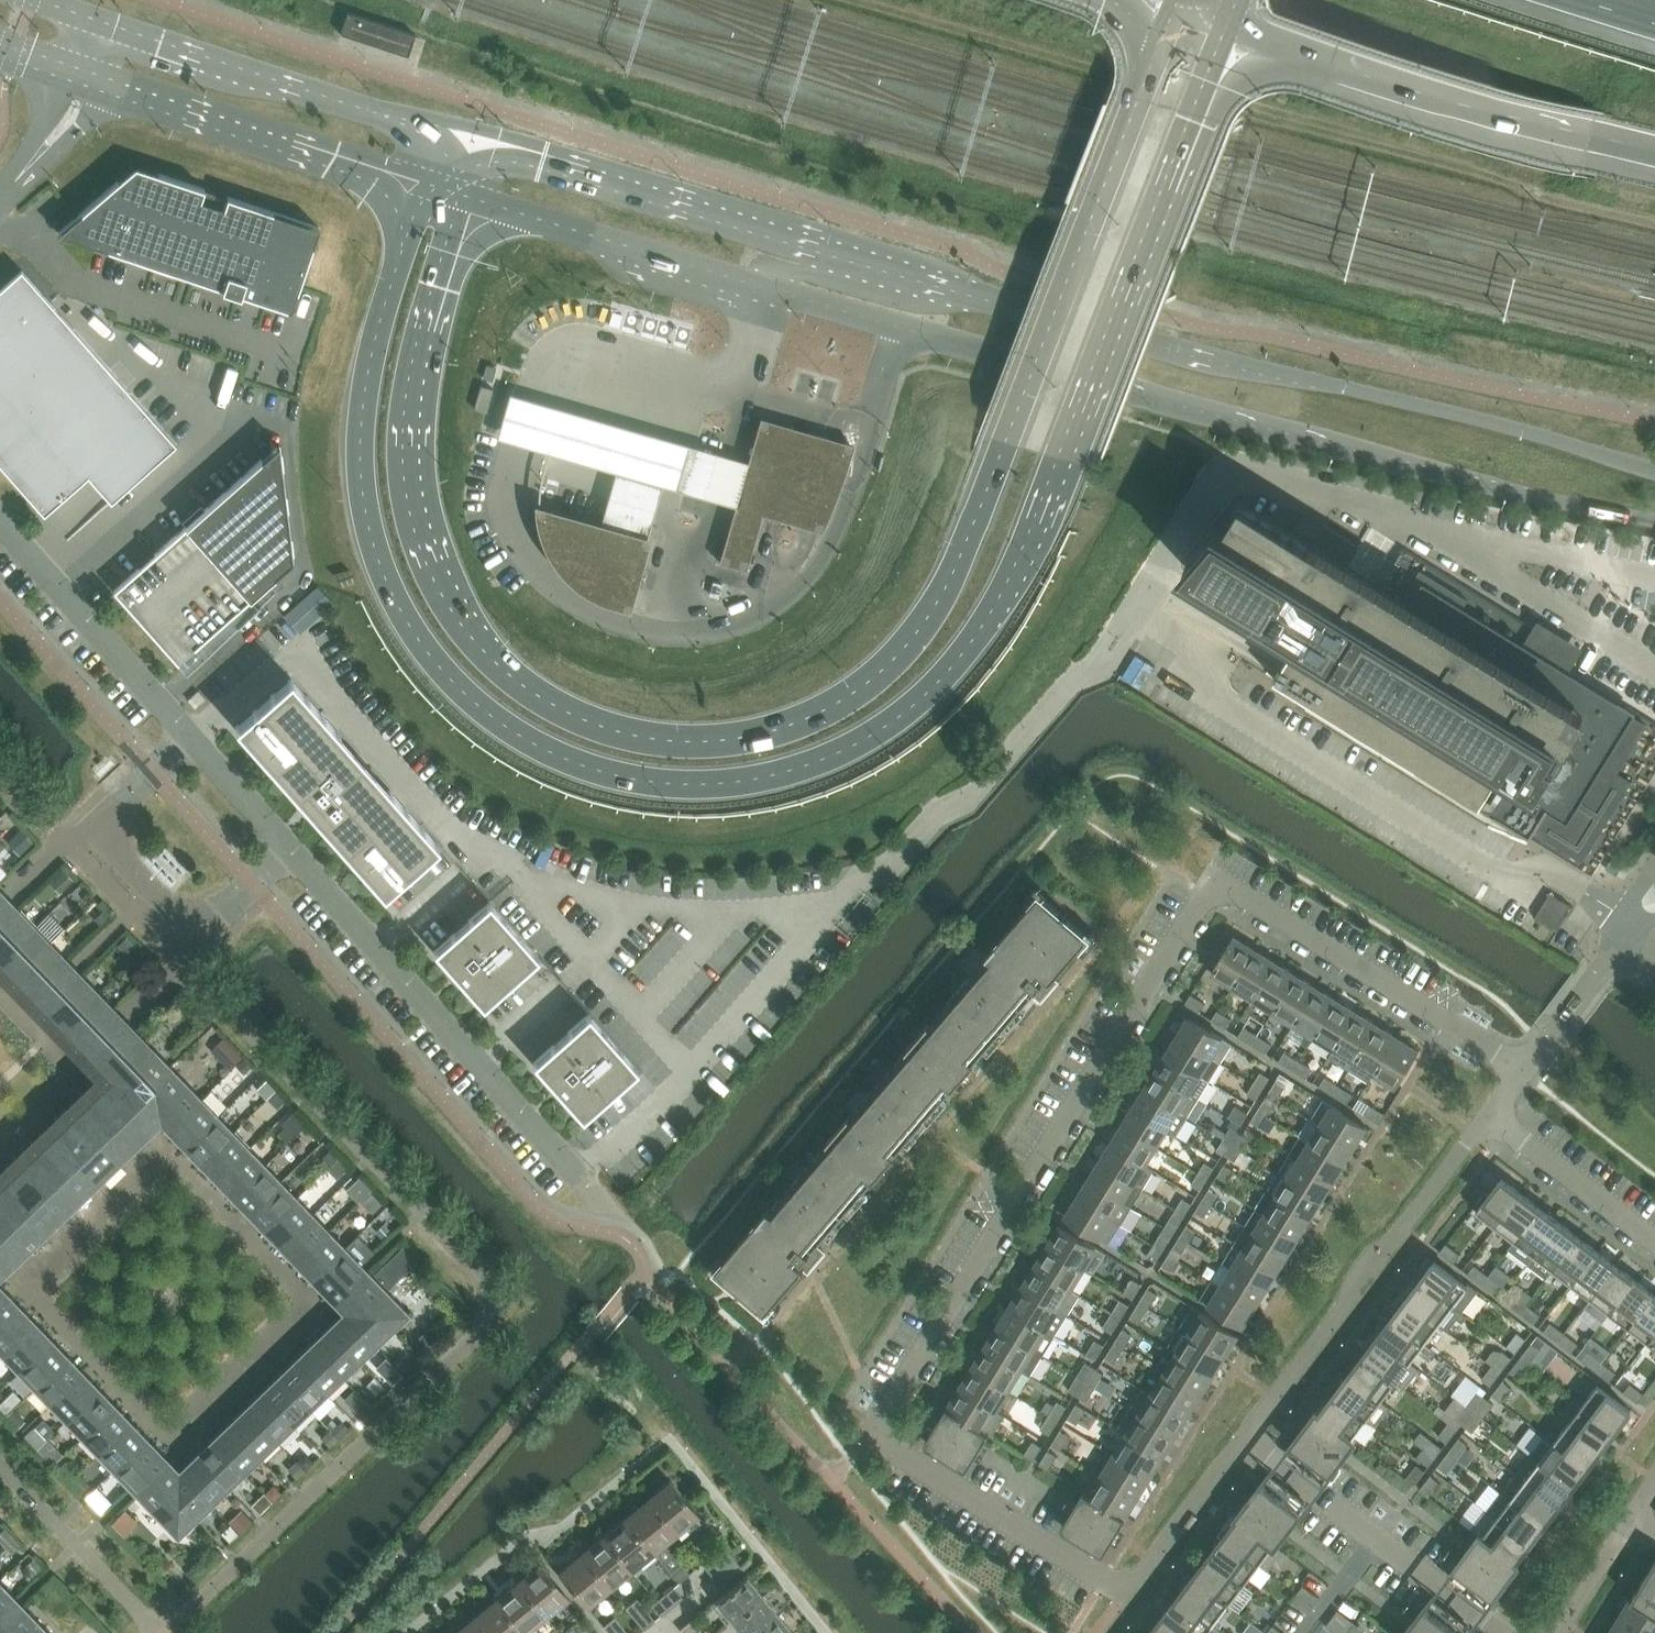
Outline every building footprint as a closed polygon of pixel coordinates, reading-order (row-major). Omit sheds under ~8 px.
[(415,34),(347,12),(343,24),(340,34),(357,39),(383,47),(382,48),(409,56),(412,45),(415,34)] [(300,287),(319,227),(136,166),(79,215),(76,217),(58,233),(223,288),(222,290),(241,296),(242,294),(247,295),(247,296),(291,311),(299,289),(300,287)] [(51,303),(21,269),(0,288),(0,464),(44,514),(88,475),(111,501),(176,444),(51,303)] [(493,389),(481,385),(474,408),(487,412),(493,389)] [(747,462),(510,394),(498,437),(735,505),(747,462)] [(810,530),(823,534),(830,510),(768,492),(788,426),(765,418),(723,547),(750,555),(762,516),(775,520),(810,530)] [(788,426),(768,492),(830,510),(831,507),(840,486),(846,467),(852,448),(853,444),(843,441),(836,440),(802,430),(793,427),(788,426)] [(262,459),(114,590),(178,663),(228,618),(275,576),(293,560),(293,559),(279,444),(262,459)] [(1654,772),(1654,721),(1566,666),(1568,662),(1573,652),(1565,647),(1405,547),(1383,584),(1383,583),(1365,573),(1349,564),(1361,546),(1271,492),(1188,574),(1299,635),(1273,677),(1495,815),(1491,818),(1525,841),(1529,836),(1589,872),(1654,772)] [(632,590),(646,540),(537,507),(538,512),(538,515),(538,518),(539,521),(539,524),(540,527),(541,533),(543,538),(545,543),(547,548),(550,553),(552,556),(554,560),(556,563),(559,566),(561,569),(563,571),(564,572),(566,574),(567,576),(569,577),(571,580),(574,582),(576,584),(579,586),(581,588),(587,591),(593,595),(599,597),(605,600),(612,602),(615,603),(618,604),(621,605),(625,606),(628,607),(628,606),(632,590)] [(723,547),(719,561),(722,562),(746,569),(750,555),(723,547)] [(291,678),(235,727),(285,783),(288,780),(337,835),(334,838),(384,894),(439,845),(389,789),(386,792),(338,737),(341,734),(291,678)] [(31,841),(19,828),(6,841),(18,854),(31,841)] [(59,894),(73,881),(63,871),(50,884),(59,894)] [(79,884),(70,892),(78,900),(87,892),(79,884)] [(129,1488),(136,1494),(178,1537),(311,1409),(320,1418),(336,1403),(327,1393),(410,1313),(369,1270),(365,1266),(362,1263),(374,1252),(357,1235),(346,1246),(139,1032),(138,1031),(130,1022),(117,1008),(115,1007),(84,974),(83,973),(69,958),(68,957),(20,908),(19,907),(6,894),(0,887),(0,958),(34,992),(48,1007),(111,1073),(0,1180),(0,1279),(18,1262),(161,1124),(330,1300),(341,1312),(179,1468),(0,1283),(0,1353),(129,1488)] [(1556,928),(1570,904),(1551,892),(1536,915),(1556,928)] [(1068,913),(1065,911),(1063,914),(1040,894),(999,942),(998,941),(988,954),(993,958),(775,1211),(770,1207),(759,1219),(760,1220),(719,1267),(742,1287),(739,1290),(742,1292),(745,1289),(767,1309),(804,1266),(808,1270),(823,1253),(815,1246),(1033,992),(1041,999),(1055,982),(1051,979),(1088,936),(1065,916),(1068,913)] [(455,932),(434,951),(452,972),(464,986),(483,1007),(504,988),(518,976),(538,958),(539,957),(489,901),(489,902),(468,920),(455,932)] [(104,909),(94,919),(100,925),(110,915),(104,909)] [(117,945),(125,953),(134,945),(126,936),(117,945)] [(1255,949),(1234,936),(1212,971),(1233,985),(1255,949)] [(1233,985),(1254,997),(1276,962),(1255,949),(1233,985)] [(144,968),(151,961),(145,954),(137,961),(144,968)] [(111,1073),(48,1007),(34,992),(0,958),(0,1180),(111,1073)] [(1254,997),(1274,1010),(1296,974),(1276,962),(1254,997)] [(1274,1010),(1294,1022),(1316,987),(1296,974),(1274,1010)] [(1337,999),(1316,987),(1294,1022),(1315,1035),(1337,999)] [(1200,1012),(1206,1003),(1191,994),(1186,1003),(1200,1012)] [(1335,1047),(1357,1012),(1337,999),(1315,1035),(1335,1047)] [(1226,1028),(1232,1019),(1218,1010),(1212,1019),(1226,1028)] [(1357,1012),(1335,1047),(1329,1057),(1349,1069),(1377,1024),(1357,1012)] [(590,1016),(535,1065),(584,1120),(639,1071),(590,1016)] [(1233,1043),(1223,1037),(1190,1016),(1178,1035),(1221,1062),(1233,1043)] [(1349,1069),(1369,1082),(1375,1072),(1397,1037),(1377,1024),(1349,1069)] [(1258,1035),(1244,1026),(1238,1036),(1253,1044),(1258,1035)] [(1221,1062),(1178,1035),(1167,1053),(1201,1074),(1210,1080),(1221,1062)] [(1253,1044),(1267,1053),(1272,1044),(1258,1035),(1253,1044)] [(231,1069),(244,1057),(225,1037),(212,1049),(231,1069)] [(1375,1072),(1396,1085),(1418,1050),(1397,1037),(1375,1072)] [(1299,1060),(1285,1051),(1279,1061),(1293,1069),(1299,1060)] [(1210,1080),(1201,1074),(1167,1053),(1156,1071),(1199,1098),(1210,1080)] [(244,1058),(236,1065),(244,1073),(251,1066),(244,1058)] [(1293,1069),(1307,1078),(1313,1069),(1299,1060),(1293,1069)] [(1199,1098),(1156,1071),(1145,1089),(1178,1110),(1188,1116),(1199,1098)] [(1263,1088),(1270,1077),(1261,1071),(1254,1082),(1263,1088)] [(1325,1076),(1319,1086),(1334,1094),(1339,1085),(1325,1076)] [(1269,1092),(1278,1098),(1285,1086),(1276,1080),(1269,1092)] [(268,1097),(275,1090),(268,1082),(260,1090),(268,1097)] [(1263,1088),(1254,1082),(1247,1094),(1257,1099),(1263,1088)] [(1348,1103),(1353,1094),(1339,1085),(1334,1094),(1348,1103)] [(1188,1116),(1178,1110),(1145,1089),(1133,1107),(1167,1128),(1177,1134),(1188,1116)] [(284,1099),(275,1090),(268,1097),(267,1098),(276,1107),(284,1099)] [(1267,1115),(1274,1104),(1265,1099),(1258,1110),(1267,1115)] [(1311,1118),(1355,1145),(1367,1126),(1323,1099),(1311,1118)] [(1380,1123),(1386,1114),(1372,1105),(1366,1114),(1380,1123)] [(1133,1107),(1122,1125),(1156,1146),(1167,1128),(1133,1107)] [(1241,1124),(1248,1113),(1239,1107),(1232,1118),(1241,1124)] [(1258,1110),(1251,1121),(1261,1127),(1267,1115),(1258,1110)] [(287,1143),(293,1137),(306,1124),(294,1112),(281,1125),(284,1129),(278,1134),(287,1143)] [(1298,1134),(1301,1136),(1344,1163),(1355,1145),(1311,1118),(1309,1117),(1298,1134)] [(1145,1164),(1156,1146),(1122,1125),(1111,1144),(1145,1164)] [(1240,1133),(1231,1127),(1224,1138),(1233,1144),(1240,1133)] [(1264,1137),(1247,1127),(1243,1134),(1240,1133),(1233,1144),(1242,1150),(1249,1138),(1259,1145),(1264,1137)] [(1344,1163),(1301,1136),(1289,1154),(1333,1180),(1344,1163)] [(1217,1149),(1226,1155),(1233,1144),(1224,1138),(1217,1149)] [(1145,1164),(1111,1144),(1100,1162),(1143,1188),(1154,1170),(1145,1164)] [(1233,1144),(1226,1155),(1235,1161),(1242,1150),(1233,1144)] [(331,1166),(340,1157),(333,1150),(321,1161),(328,1169),(331,1166)] [(1333,1180),(1289,1154),(1278,1172),(1322,1198),(1333,1180)] [(349,1167),(340,1157),(331,1166),(340,1176),(349,1167)] [(1132,1206),(1143,1188),(1100,1162),(1089,1180),(1132,1206)] [(1208,1178),(1215,1167),(1205,1162),(1199,1172),(1208,1178)] [(1234,1170),(1225,1164),(1218,1175),(1227,1181),(1234,1170)] [(1199,1172),(1191,1184),(1201,1190),(1208,1178),(1199,1172)] [(1322,1198),(1278,1172),(1267,1190),(1310,1217),(1322,1198)] [(1474,1206),(1478,1209),(1477,1210),(1497,1225),(1522,1192),(1502,1177),(1489,1194),(1486,1191),(1474,1206)] [(355,1186),(358,1190),(351,1196),(357,1202),(371,1190),(361,1179),(355,1186)] [(1089,1180),(1078,1198),(1121,1224),(1132,1206),(1089,1180)] [(1212,1206),(1219,1194),(1209,1189),(1202,1200),(1212,1206)] [(1299,1235),(1310,1217),(1267,1190),(1256,1208),(1299,1235)] [(371,1191),(363,1199),(361,1201),(372,1213),(382,1203),(371,1191)] [(1541,1206),(1522,1192),(1497,1225),(1516,1240),(1541,1206)] [(1186,1214),(1192,1203),(1183,1197),(1176,1208),(1186,1214)] [(1066,1217),(1109,1243),(1121,1224),(1078,1198),(1066,1217)] [(1202,1200),(1195,1211),(1205,1217),(1212,1206),(1202,1200)] [(1516,1240),(1535,1254),(1560,1221),(1541,1206),(1516,1240)] [(1176,1208),(1169,1220),(1179,1226),(1186,1214),(1176,1208)] [(1256,1208),(1245,1226),(1288,1253),(1299,1235),(1256,1208)] [(393,1214),(385,1222),(391,1228),(399,1221),(393,1214)] [(1528,1263),(1547,1277),(1579,1235),(1560,1221),(1535,1254),(1528,1263)] [(393,1230),(385,1222),(377,1230),(385,1237),(393,1230)] [(1084,1268),(1097,1246),(1061,1224),(1048,1246),(1084,1268)] [(1190,1241),(1196,1230),(1187,1225),(1180,1236),(1190,1241)] [(1288,1253),(1245,1226),(1234,1244),(1277,1271),(1288,1253)] [(1163,1250),(1170,1239),(1161,1233),(1154,1244),(1163,1250)] [(1547,1277),(1554,1269),(1573,1283),(1598,1250),(1579,1235),(1547,1277)] [(1180,1236),(1173,1247),(1183,1253),(1183,1251),(1199,1261),(1205,1251),(1190,1241),(1180,1236)] [(1461,1254),(1446,1243),(1440,1252),(1454,1262),(1461,1254)] [(1154,1244),(1147,1256),(1157,1261),(1163,1250),(1154,1244)] [(1223,1262),(1266,1289),(1277,1271),(1234,1244),(1223,1262)] [(418,1259),(404,1245),(376,1272),(389,1287),(418,1259)] [(1048,1246),(1036,1266),(1071,1288),(1084,1268),(1048,1246)] [(1617,1264),(1598,1250),(1573,1283),(1591,1297),(1617,1264)] [(1179,1259),(1169,1253),(1162,1265),(1172,1271),(1179,1259)] [(1435,1260),(1420,1280),(1453,1305),(1462,1311),(1479,1290),(1469,1282),(1467,1284),(1435,1260)] [(1223,1262),(1211,1280),(1255,1307),(1266,1289),(1223,1262)] [(1489,1275),(1475,1264),(1468,1273),(1482,1284),(1489,1275)] [(1604,1321),(1610,1312),(1636,1278),(1617,1264),(1591,1297),(1585,1306),(1604,1321)] [(1068,1314),(1080,1294),(1071,1288),(1036,1266),(1023,1286),(1068,1314)] [(1482,1284),(1496,1294),(1503,1286),(1489,1275),(1482,1284)] [(1134,1298),(1142,1284),(1133,1278),(1124,1293),(1134,1298)] [(1610,1312),(1629,1326),(1654,1293),(1636,1278),(1610,1312)] [(1243,1326),(1255,1307),(1211,1280),(1200,1299),(1243,1326)] [(1420,1280),(1406,1298),(1439,1324),(1453,1305),(1420,1280)] [(1068,1314),(1023,1286),(1011,1307),(1055,1334),(1068,1314)] [(1149,1308),(1158,1293),(1148,1288),(1139,1302),(1149,1308)] [(1527,1304),(1513,1293),(1506,1302),(1520,1313),(1527,1304)] [(1648,1341),(1654,1332),(1654,1293),(1629,1326),(1648,1341)] [(1391,1317),(1424,1343),(1439,1324),(1406,1298),(1391,1317)] [(1121,1319),(1130,1304),(1120,1299),(1112,1313),(1121,1319)] [(1139,1302),(1131,1316),(1140,1321),(1149,1308),(1139,1302)] [(1520,1313),(1534,1323),(1541,1315),(1527,1304),(1520,1313)] [(1180,1327),(1189,1333),(1225,1355),(1238,1334),(1193,1306),(1180,1327)] [(1011,1307),(998,1327),(1043,1355),(1055,1334),(1011,1307)] [(1112,1313),(1103,1327),(1113,1333),(1121,1319),(1112,1313)] [(1410,1362),(1424,1343),(1391,1317),(1377,1337),(1410,1362)] [(1565,1333),(1551,1322),(1544,1331),(1558,1341),(1565,1333)] [(1031,1375),(1043,1355),(998,1327),(986,1347),(1021,1369),(1031,1375)] [(1124,1348),(1132,1334),(1123,1329),(1114,1342),(1124,1348)] [(426,1353),(438,1342),(428,1331),(416,1342),(426,1353)] [(1516,1352),(1526,1338),(1517,1332),(1507,1346),(1516,1352)] [(1213,1375),(1225,1355),(1189,1333),(1177,1353),(1213,1375)] [(1558,1341),(1572,1352),(1579,1343),(1565,1333),(1558,1341)] [(1410,1362),(1377,1337),(1362,1356),(1396,1381),(1395,1381),(1404,1388),(1419,1368),(1410,1362)] [(1096,1359),(1105,1345),(1095,1339),(1087,1354),(1096,1359)] [(1114,1342),(1106,1357),(1115,1362),(1124,1348),(1114,1342)] [(1530,1363),(1541,1349),(1532,1342),(1521,1356),(1530,1363)] [(1009,1389),(1021,1369),(986,1347),(973,1367),(1009,1389)] [(1494,1350),(1486,1360),(1492,1364),(1501,1371),(1512,1357),(1503,1351),(1494,1350)] [(1603,1361),(1588,1351),(1582,1360),(1596,1370),(1603,1361)] [(1177,1353),(1164,1373),(1200,1395),(1213,1375),(1177,1353)] [(1396,1381),(1362,1356),(1348,1375),(1381,1400),(1395,1381),(1396,1381)] [(1521,1356),(1510,1370),(1519,1377),(1530,1363),(1521,1356)] [(415,1363),(409,1357),(398,1367),(404,1374),(415,1363)] [(1596,1370),(1610,1381),(1616,1372),(1603,1361),(1596,1370)] [(1095,1367),(1086,1362),(1077,1376),(1086,1381),(1095,1367)] [(1492,1364),(1482,1379),(1491,1385),(1501,1371),(1492,1364)] [(996,1409),(1009,1389),(973,1367),(961,1387),(996,1409)] [(1086,1381),(1096,1387),(1104,1373),(1095,1367),(1086,1381)] [(1188,1416),(1200,1395),(1164,1373),(1152,1394),(1188,1416)] [(1381,1400),(1348,1375),(1334,1393),(1367,1419),(1376,1425),(1390,1406),(1381,1400)] [(1077,1376),(1069,1390),(1078,1395),(1086,1381),(1077,1376)] [(375,1378),(367,1385),(376,1395),(384,1387),(375,1378)] [(1512,1387),(1503,1380),(1492,1394),(1501,1401),(1512,1387)] [(1086,1381),(1078,1395),(1087,1401),(1096,1387),(1086,1381)] [(1638,1402),(1645,1394),(1630,1383),(1624,1392),(1638,1402)] [(1631,1409),(1598,1384),(1583,1403),(1616,1429),(1631,1409)] [(1006,1415),(996,1409),(961,1387),(948,1408),(968,1420),(988,1432),(993,1435),(1006,1415)] [(1130,1408),(1139,1414),(1175,1436),(1188,1416),(1152,1394),(1142,1388),(1130,1408)] [(1475,1411),(1486,1397),(1477,1391),(1466,1405),(1475,1411)] [(1357,1439),(1354,1436),(1367,1419),(1334,1393),(1320,1411),(1317,1409),(1316,1410),(1336,1425),(1356,1440),(1357,1439)] [(4,1396),(0,1400),(0,1408),(5,1413),(12,1405),(4,1396)] [(1494,1404),(1486,1397),(1475,1411),(1483,1418),(1494,1404)] [(1616,1429),(1583,1403),(1574,1397),(1560,1416),(1569,1422),(1602,1448),(1616,1429)] [(360,1417),(371,1407),(363,1399),(353,1409),(360,1417)] [(1059,1420),(1067,1406),(1058,1400),(1049,1414),(1059,1420)] [(1077,1403),(1068,1418),(1077,1423),(1080,1419),(1085,1422),(1091,1412),(1077,1403)] [(1475,1411),(1466,1405),(1456,1419),(1464,1425),(1475,1411)] [(940,1418),(925,1443),(946,1456),(968,1420),(948,1408),(941,1419),(940,1418)] [(1175,1436),(1139,1414),(1130,1408),(1117,1429),(1127,1434),(1162,1456),(1175,1436)] [(14,1409),(6,1417),(18,1428),(26,1421),(14,1409)] [(1304,1467),(1328,1436),(1336,1425),(1316,1410),(1308,1421),(1284,1452),(1304,1467)] [(1464,1425),(1473,1432),(1483,1418),(1475,1411),(1464,1425)] [(1049,1414),(1041,1428),(1050,1434),(1059,1420),(1049,1414)] [(946,1456),(967,1469),(982,1444),(981,1444),(988,1432),(968,1420),(946,1456)] [(341,1422),(332,1431),(338,1438),(347,1428),(341,1422)] [(1449,1422),(1438,1436),(1447,1442),(1458,1428),(1449,1422)] [(1569,1422),(1554,1441),(1588,1467),(1602,1448),(1569,1422)] [(1328,1436),(1304,1467),(1324,1482),(1347,1451),(1356,1440),(1336,1425),(1328,1436)] [(37,1448),(46,1439),(34,1426),(25,1435),(37,1448)] [(321,1436),(329,1445),(338,1438),(332,1431),(329,1429),(321,1436)] [(1070,1435),(1061,1430),(1052,1444),(1061,1450),(1070,1435)] [(1150,1477),(1162,1456),(1127,1434),(1114,1454),(1150,1477)] [(1545,1435),(1531,1454),(1540,1460),(1573,1486),(1588,1467),(1554,1441),(1545,1435)] [(1457,1458),(1468,1444),(1459,1437),(1449,1451),(1457,1458)] [(1043,1446),(1033,1440),(1024,1455),(1034,1461),(1043,1446)] [(47,1459),(54,1452),(45,1442),(38,1448),(47,1459)] [(1440,1452),(1431,1445),(1420,1459),(1429,1466),(1440,1452)] [(1058,1455),(1048,1450),(1039,1464),(1049,1470),(1058,1455)] [(1449,1451),(1438,1465),(1447,1472),(1457,1458),(1449,1451)] [(1137,1497),(1150,1477),(1114,1454),(1102,1475),(1137,1497)] [(1531,1454),(1517,1473),(1559,1505),(1573,1486),(1540,1460),(1531,1454)] [(305,1455),(297,1462),(305,1469),(312,1463),(305,1455)] [(67,1460),(58,1469),(69,1480),(78,1472),(67,1460)] [(288,1468),(297,1477),(305,1469),(297,1462),(296,1460),(288,1468)] [(1425,1471),(1417,1464),(1406,1478),(1414,1485),(1425,1471)] [(78,1472),(69,1480),(81,1492),(90,1484),(78,1472)] [(1265,1519),(1288,1488),(1268,1473),(1245,1504),(1237,1514),(1256,1529),(1265,1519)] [(1544,1524),(1559,1505),(1517,1473),(1502,1492),(1544,1524)] [(1102,1475),(1090,1494),(1086,1491),(1085,1492),(1105,1505),(1125,1517),(1137,1497),(1102,1475)] [(1439,1481),(1431,1475),(1420,1489),(1429,1496),(1439,1481)] [(700,1516),(670,1479),(647,1498),(677,1534),(700,1516)] [(1476,1502),(1486,1509),(1530,1543),(1544,1524),(1502,1492),(1491,1483),(1476,1502)] [(1276,1544),(1284,1534),(1308,1503),(1288,1488),(1265,1519),(1256,1529),(1276,1544)] [(272,1502),(280,1495),(274,1489),(266,1497),(272,1502)] [(1078,1504),(1077,1503),(1062,1527),(1083,1540),(1105,1505),(1085,1492),(1078,1504)] [(264,1509),(272,1502),(266,1497),(264,1494),(256,1501),(264,1509)] [(95,1495),(87,1503),(99,1515),(100,1514),(106,1508),(95,1495)] [(659,1557),(679,1582),(690,1574),(666,1544),(677,1534),(647,1498),(626,1515),(659,1557)] [(1104,1553),(1119,1529),(1118,1528),(1125,1517),(1105,1505),(1083,1540),(1104,1553)] [(1520,1563),(1516,1560),(1530,1543),(1486,1509),(1471,1528),(1479,1534),(1499,1549),(1519,1564),(1520,1563)] [(110,1524),(123,1537),(137,1523),(124,1510),(110,1524)] [(239,1534),(252,1522),(242,1512),(230,1524),(231,1525),(239,1534)] [(1230,1531),(1225,1537),(1259,1563),(1260,1563),(1268,1569),(1283,1550),(1276,1545),(1276,1544),(1256,1529),(1237,1514),(1236,1516),(1237,1517),(1228,1529),(1230,1531)] [(659,1557),(626,1515),(602,1535),(632,1571),(633,1571),(636,1575),(659,1557)] [(222,1533),(230,1542),(239,1534),(231,1525),(222,1533)] [(4,1528),(0,1532),(0,1540),(4,1544),(12,1536),(4,1528)] [(1479,1534),(1471,1544),(1460,1558),(1447,1575),(1467,1591),(1491,1560),(1499,1549),(1479,1534)] [(581,1552),(611,1589),(632,1571),(602,1535),(581,1552)] [(19,1544),(12,1536),(4,1544),(11,1552),(19,1544)] [(1218,1543),(1208,1556),(1244,1583),(1259,1563),(1225,1537),(1220,1544),(1218,1543)] [(724,1545),(702,1563),(711,1575),(733,1557),(724,1545)] [(1491,1560),(1467,1591),(1487,1606),(1510,1575),(1519,1564),(1499,1549),(1491,1560)] [(581,1552),(558,1571),(588,1607),(611,1589),(581,1552)] [(1200,1571),(1195,1577),(1229,1603),(1244,1583),(1208,1556),(1198,1569),(1200,1571)] [(720,1585),(742,1567),(733,1557),(711,1575),(720,1585)] [(25,1566),(33,1574),(41,1566),(33,1558),(25,1566)] [(1632,1598),(1654,1612),(1654,1560),(1632,1598)] [(569,1597),(550,1575),(539,1562),(517,1580),(546,1616),(569,1597)] [(731,1620),(763,1594),(747,1575),(710,1605),(726,1625),(731,1620)] [(1177,1596),(1214,1624),(1229,1603),(1195,1577),(1190,1584),(1188,1583),(1177,1596)] [(23,1603),(17,1597),(0,1579),(0,1632),(52,1632),(23,1603)] [(495,1598),(523,1632),(525,1632),(546,1616),(517,1580),(495,1598)] [(1314,1605),(1320,1597),(1303,1585),(1298,1592),(1314,1605)] [(651,1604),(660,1616),(683,1598),(673,1586),(651,1604)] [(1298,1592),(1292,1600),(1308,1612),(1314,1605),(1298,1592)] [(742,1632),(755,1632),(778,1614),(763,1594),(731,1620),(742,1632)] [(1185,1632),(1220,1632),(1222,1630),(1214,1624),(1177,1596),(1168,1609),(1170,1611),(1164,1618),(1185,1632)] [(1451,1611),(1431,1597),(1417,1615),(1408,1628),(1404,1632),(1435,1632),(1451,1611)] [(473,1616),(486,1632),(523,1632),(495,1598),(473,1616)] [(637,1598),(626,1608),(644,1629),(655,1620),(637,1598)] [(1621,1615),(1650,1632),(1654,1632),(1654,1612),(1632,1598),(1621,1615)] [(1354,1623),(1337,1611),(1332,1618),(1348,1631),(1354,1623)] [(1471,1627),(1451,1611),(1435,1632),(1466,1632),(1471,1627)] [(778,1614),(755,1632),(794,1632),(778,1614)] [(1610,1632),(1650,1632),(1621,1615),(1610,1632)] [(453,1632),(486,1632),(473,1616),(453,1632)] [(614,1617),(603,1626),(609,1632),(628,1632),(614,1617)] [(683,1632),(694,1632),(695,1617),(680,1629),(683,1632)] [(1150,1632),(1185,1632),(1164,1618),(1159,1624),(1157,1623),(1150,1632)] [(1336,1632),(1346,1632),(1348,1631),(1332,1618),(1326,1626),(1336,1632)] [(1267,1632),(1269,1632),(1284,1632),(1268,1621),(1263,1628),(1267,1632)] [(562,1632),(579,1632),(573,1625),(562,1632)]
